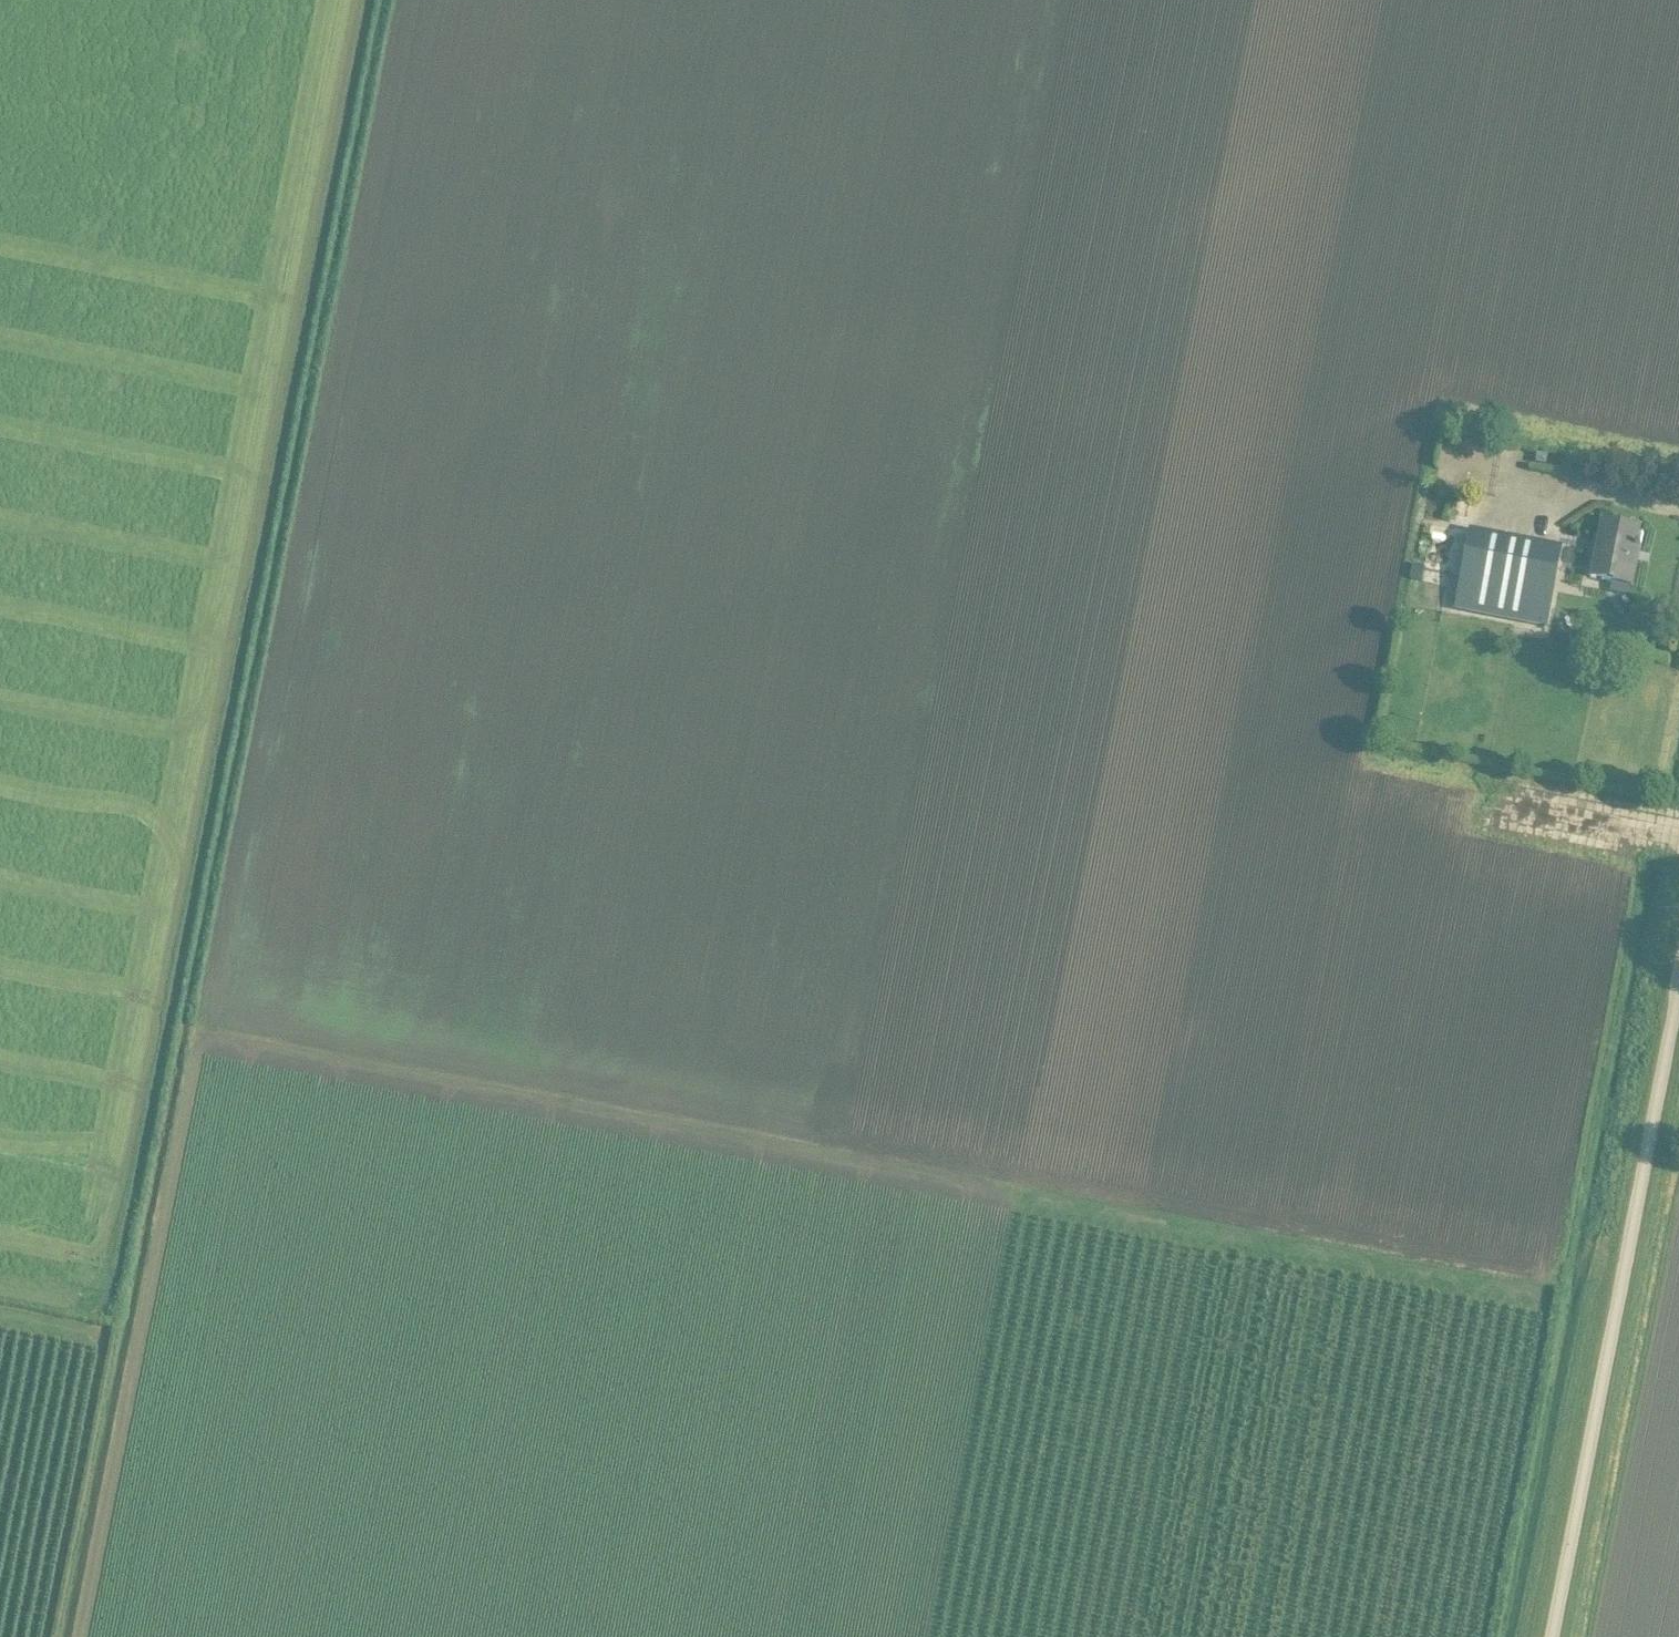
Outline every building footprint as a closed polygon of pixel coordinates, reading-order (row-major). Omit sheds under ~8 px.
[(1640,549),(1641,545),(1636,544),(1639,529),(1602,520),(1589,575),(1630,584),(1639,549),(1640,549)] [(1545,624),(1560,547),(1431,522),(1416,599),(1545,624)]
